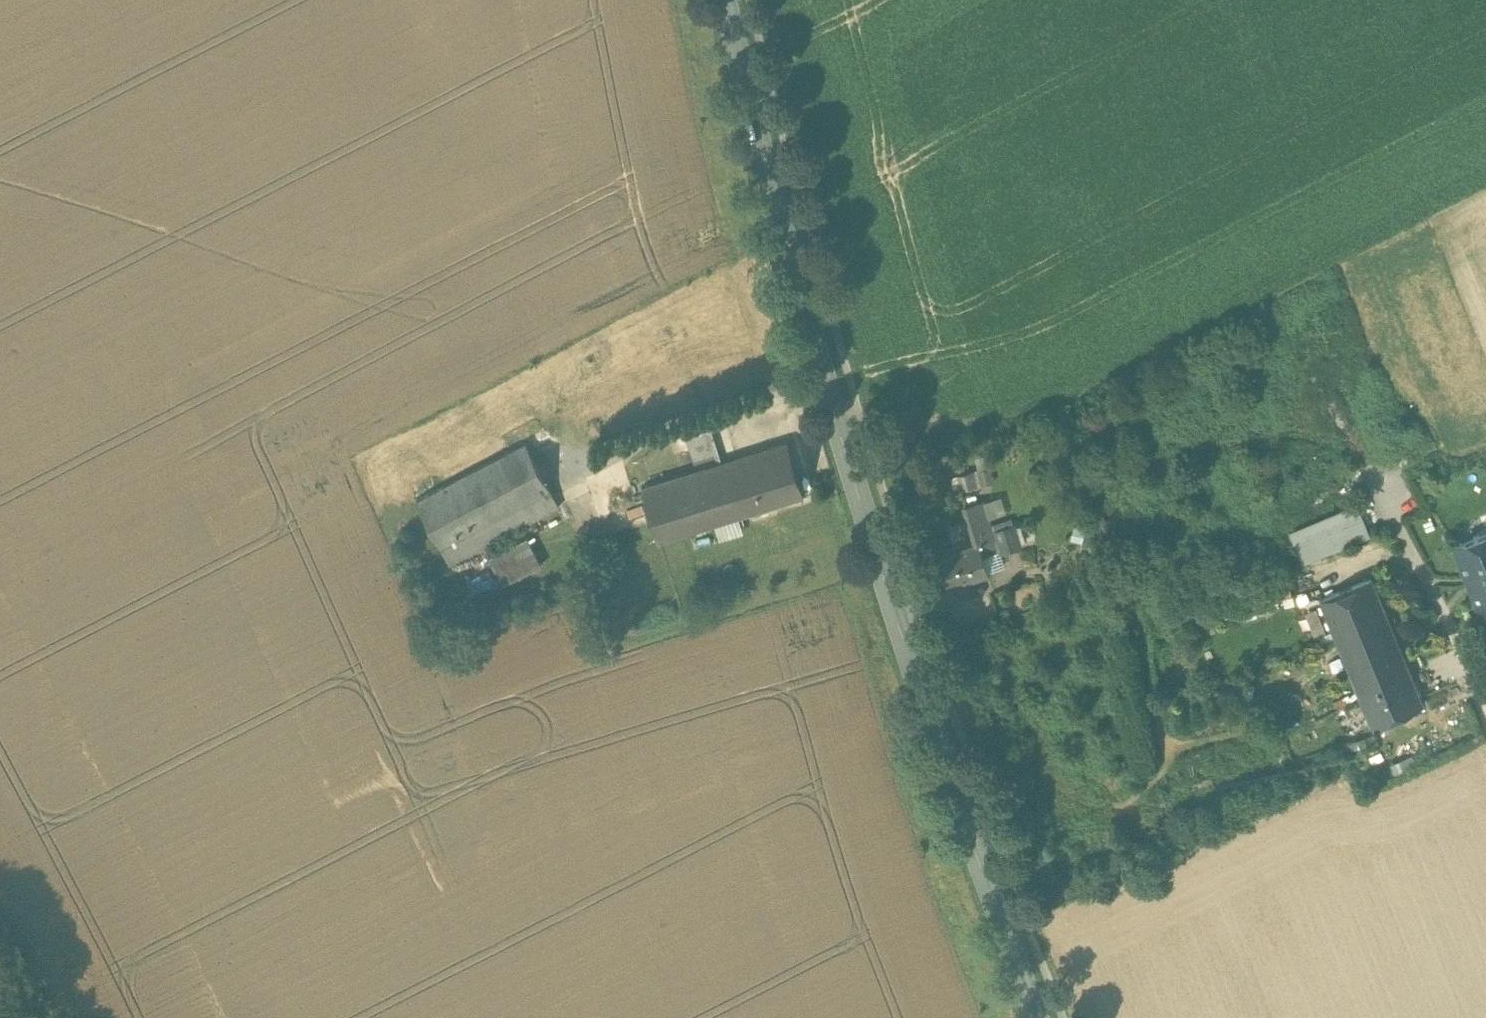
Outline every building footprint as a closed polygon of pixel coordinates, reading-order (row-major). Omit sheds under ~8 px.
[(711,426),(687,434),(695,461),(720,453),(711,426)] [(787,440),(729,458),(745,512),(804,494),(787,440)] [(526,441),(417,499),(441,546),(551,488),(526,441)] [(729,458),(642,485),(658,538),(714,521),(738,514),(745,512),(729,458)] [(991,466),(970,469),(972,480),(993,477),(991,466)] [(551,488),(441,546),(450,563),(560,505),(551,488)] [(993,537),(982,499),(967,504),(977,540),(979,540),(979,541),(993,537)] [(1356,505),(1293,531),(1304,557),(1366,531),(1356,505)] [(744,532),(738,514),(714,521),(720,539),(744,532)] [(1452,545),(1483,620),(1485,619),(1485,531),(1452,545)] [(528,535),(490,555),(505,583),(543,563),(528,535)] [(993,537),(979,541),(979,540),(977,540),(939,553),(949,585),(989,572),(988,569),(1001,565),(998,555),(999,555),(993,537)] [(1396,639),(1371,578),(1320,598),(1347,664),(1364,657),(1366,662),(1382,656),(1378,646),(1396,639)] [(1311,627),(1324,622),(1317,606),(1304,611),(1311,627)] [(1396,639),(1378,646),(1382,656),(1366,662),(1364,657),(1347,664),(1372,724),(1423,704),(1396,639)]
